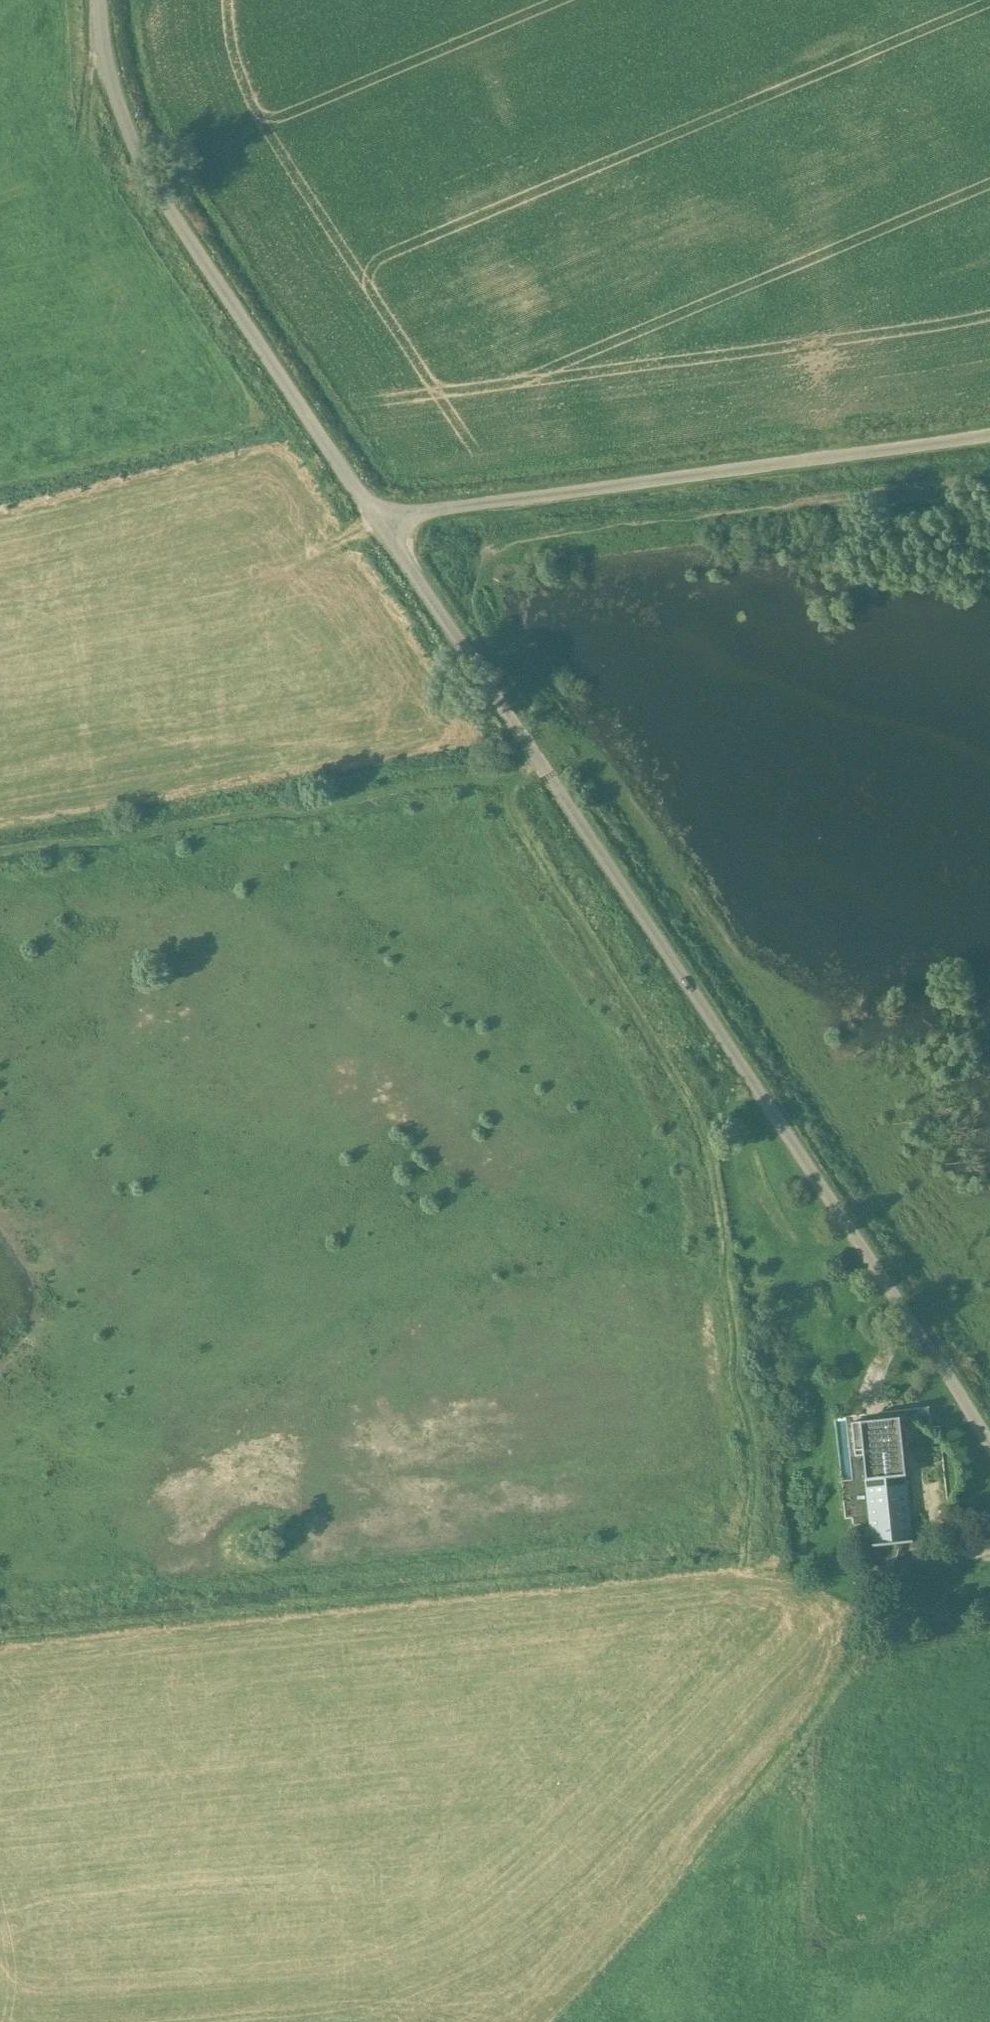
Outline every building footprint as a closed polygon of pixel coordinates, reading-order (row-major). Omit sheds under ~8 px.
[(850,1424),(854,1458),(862,1457),(871,1536),(869,1537),(866,1540),(864,1544),(863,1547),(863,1553),(864,1556),(865,1559),(867,1562),(872,1565),(874,1566),(880,1567),(886,1566),(889,1565),(892,1562),(895,1559),(897,1556),(897,1551),(897,1545),(912,1544),(898,1419),(850,1424)]
